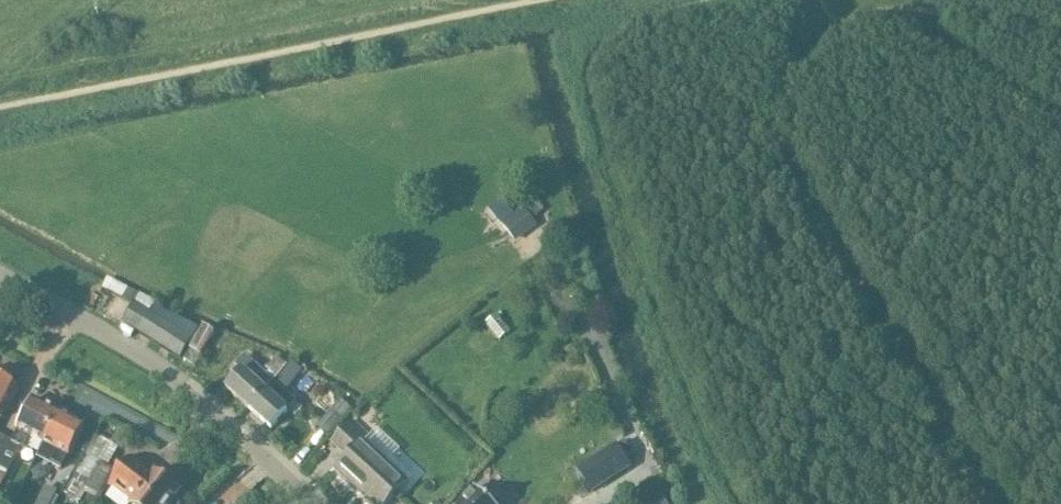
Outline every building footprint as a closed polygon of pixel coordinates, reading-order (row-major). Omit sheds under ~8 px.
[(108,291),(134,306),(123,323),(180,359),(197,331),(140,296),(108,278),(101,291),(108,291)] [(200,359),(214,334),(203,328),(184,361),(195,368),(200,359)] [(241,373),(226,390),(248,410),(249,410),(273,384),(291,364),(281,354),(277,358),(263,373),(252,362),(245,356),(235,367),(241,373)] [(283,374),(275,384),(280,389),(284,392),(293,383),(283,374)] [(1,420),(2,420),(18,388),(0,379),(0,421),(1,420)] [(273,384),(249,410),(271,430),(287,412),(295,404),(273,384)] [(55,408),(49,404),(44,405),(34,400),(12,443),(1,437),(0,440),(0,492),(22,449),(26,451),(32,439),(43,445),(59,413),(57,412),(55,408)] [(350,410),(339,401),(317,427),(328,436),(350,410)] [(43,445),(37,457),(50,463),(63,469),(85,426),(75,421),(72,416),(66,413),(61,414),(59,413),(43,445)] [(407,483),(363,443),(368,437),(352,422),(333,443),(348,458),(336,471),(372,503),(387,503),(407,483)] [(87,490),(99,496),(111,472),(106,470),(117,450),(95,438),(64,495),(79,503),(87,490)] [(630,469),(619,450),(596,463),(607,482),(630,469)] [(111,487),(133,503),(172,503),(180,494),(156,476),(154,479),(152,478),(131,461),(111,487)] [(475,489),(461,503),(491,503),(475,489)] [(647,503),(667,503),(662,495),(647,503)]
